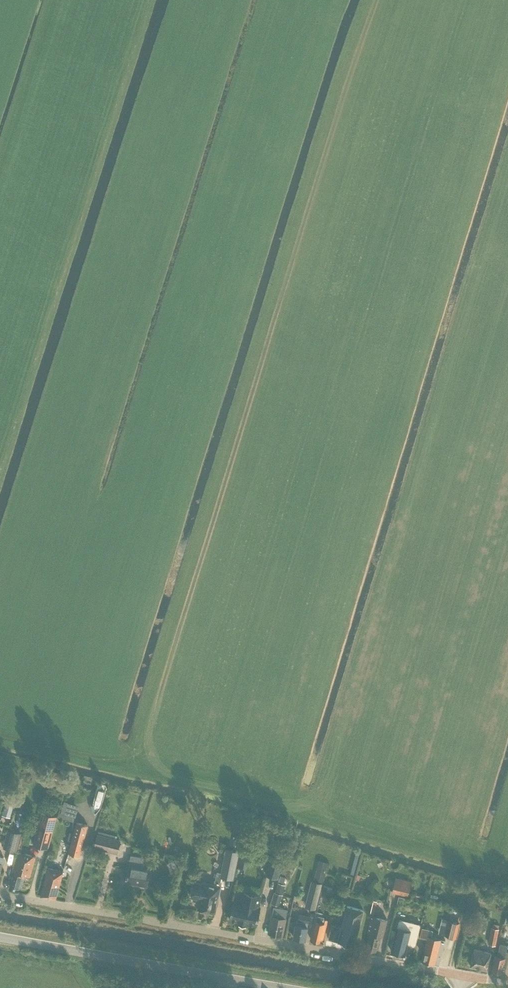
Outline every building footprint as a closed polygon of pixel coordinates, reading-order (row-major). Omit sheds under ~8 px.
[(6,804),(2,815),(10,818),(14,806),(6,804)] [(42,813),(33,844),(47,848),(57,817),(42,813)] [(77,821),(68,852),(80,855),(88,824),(77,821)] [(21,833),(8,830),(4,847),(17,850),(21,833)] [(117,852),(120,840),(98,835),(95,846),(117,852)] [(234,840),(232,850),(238,852),(240,841),(234,840)] [(203,884),(194,882),(191,896),(201,898),(199,908),(215,911),(220,886),(222,876),(233,878),(238,852),(232,850),(226,849),(221,873),(217,872),(215,885),(204,882),(203,884)] [(15,866),(12,875),(14,876),(11,886),(18,888),(19,886),(22,887),(25,875),(30,877),(36,857),(19,852),(15,866)] [(147,885),(150,870),(143,869),(144,864),(143,863),(144,857),(131,855),(126,881),(147,885)] [(320,874),(329,875),(331,856),(322,855),(320,874)] [(266,875),(277,878),(282,863),(271,859),(266,875)] [(59,887),(64,871),(48,867),(41,895),(56,899),(59,887)] [(392,892),(408,896),(411,881),(399,878),(396,877),(392,892)] [(305,907),(308,908),(315,910),(319,896),(322,883),(312,880),(305,907)] [(322,893),(321,895),(329,897),(332,889),(324,886),(322,893)] [(258,907),(260,895),(244,892),(241,904),(233,902),(230,919),(240,921),(239,923),(246,924),(247,922),(257,924),(260,907),(258,907)] [(278,906),(282,894),(275,892),(272,905),(278,906)] [(354,945),(364,910),(348,905),(342,927),(333,924),(329,937),(338,940),(354,945)] [(272,915),(269,932),(283,935),(286,918),(288,908),(278,906),(274,906),(272,915)] [(307,914),(306,915),(300,914),(299,920),(297,919),(296,924),(294,937),(305,939),(308,926),(308,921),(309,921),(310,914),(307,914)] [(323,939),(328,919),(324,918),(324,917),(318,915),(316,921),(312,940),(320,942),(321,939),(323,939)] [(384,935),(388,920),(373,916),(369,931),(371,932),(367,948),(376,950),(380,934),(384,935)] [(398,926),(391,949),(405,953),(410,936),(415,937),(419,924),(409,921),(407,929),(398,926)] [(422,927),(420,937),(428,939),(422,961),(439,965),(446,940),(431,936),(433,930),(422,927)] [(495,944),(499,928),(492,927),(489,943),(495,944)] [(507,945),(500,943),(498,956),(496,955),(492,970),(502,972),(504,964),(507,965),(507,960),(507,951),(506,951),(507,945)] [(482,948),(482,950),(474,949),(471,965),(488,969),(491,952),(491,950),(482,948)]
